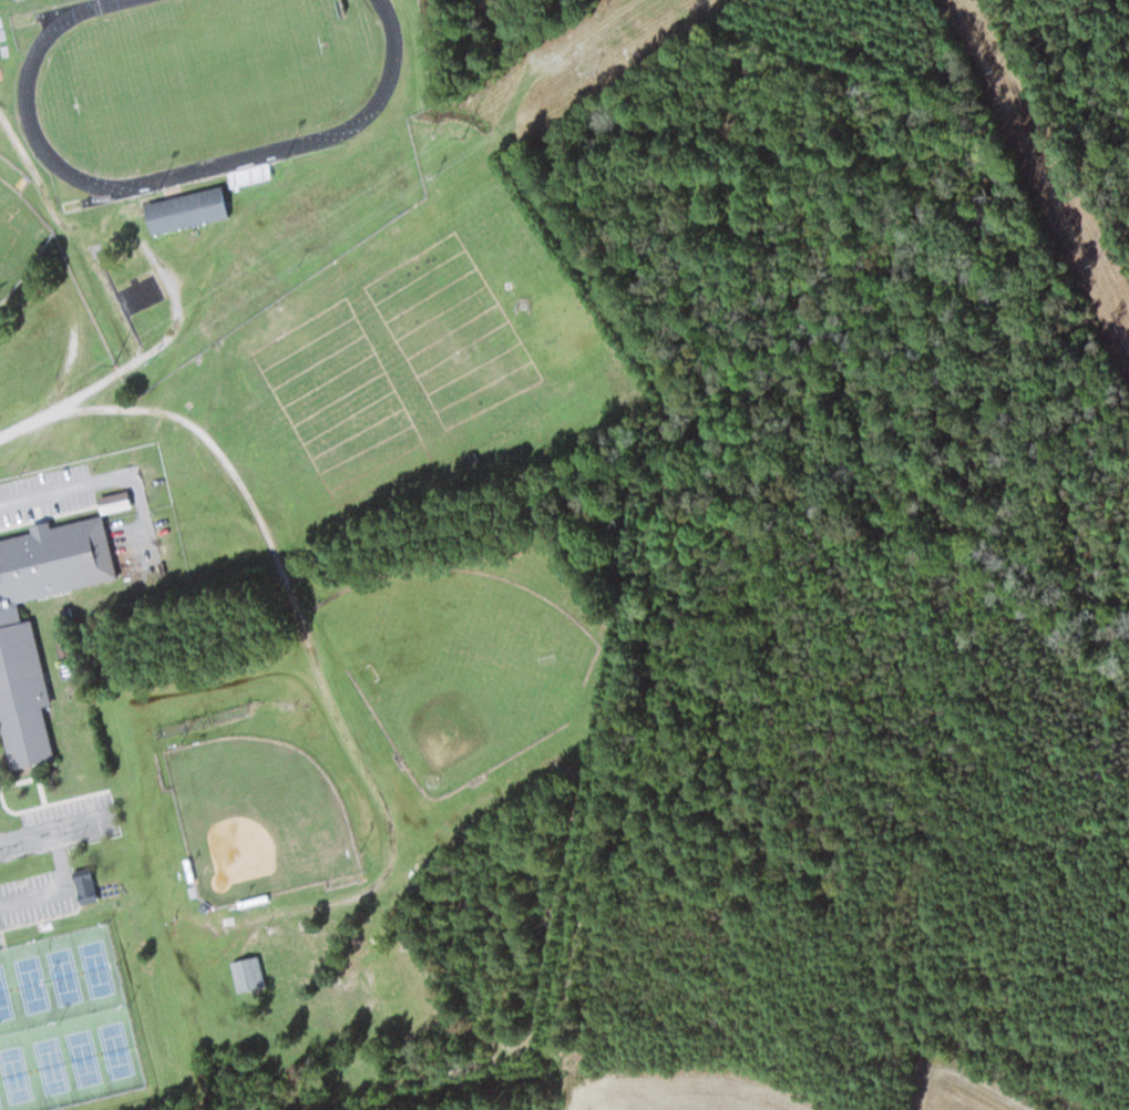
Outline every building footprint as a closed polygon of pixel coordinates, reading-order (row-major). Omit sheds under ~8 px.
[(151,204),(158,235),(235,215),(226,184),(151,204)] [(149,322),(157,317),(153,311),(145,315),(149,322)] [(103,516),(49,525),(48,521),(28,524),(29,534),(0,539),(0,723),(7,768),(51,761),(42,704),(46,704),(32,618),(19,620),(16,598),(113,583),(103,516)] [(96,899),(87,867),(71,872),(80,904),(96,899)] [(235,960),(243,994),(269,988),(261,955),(235,960)]
